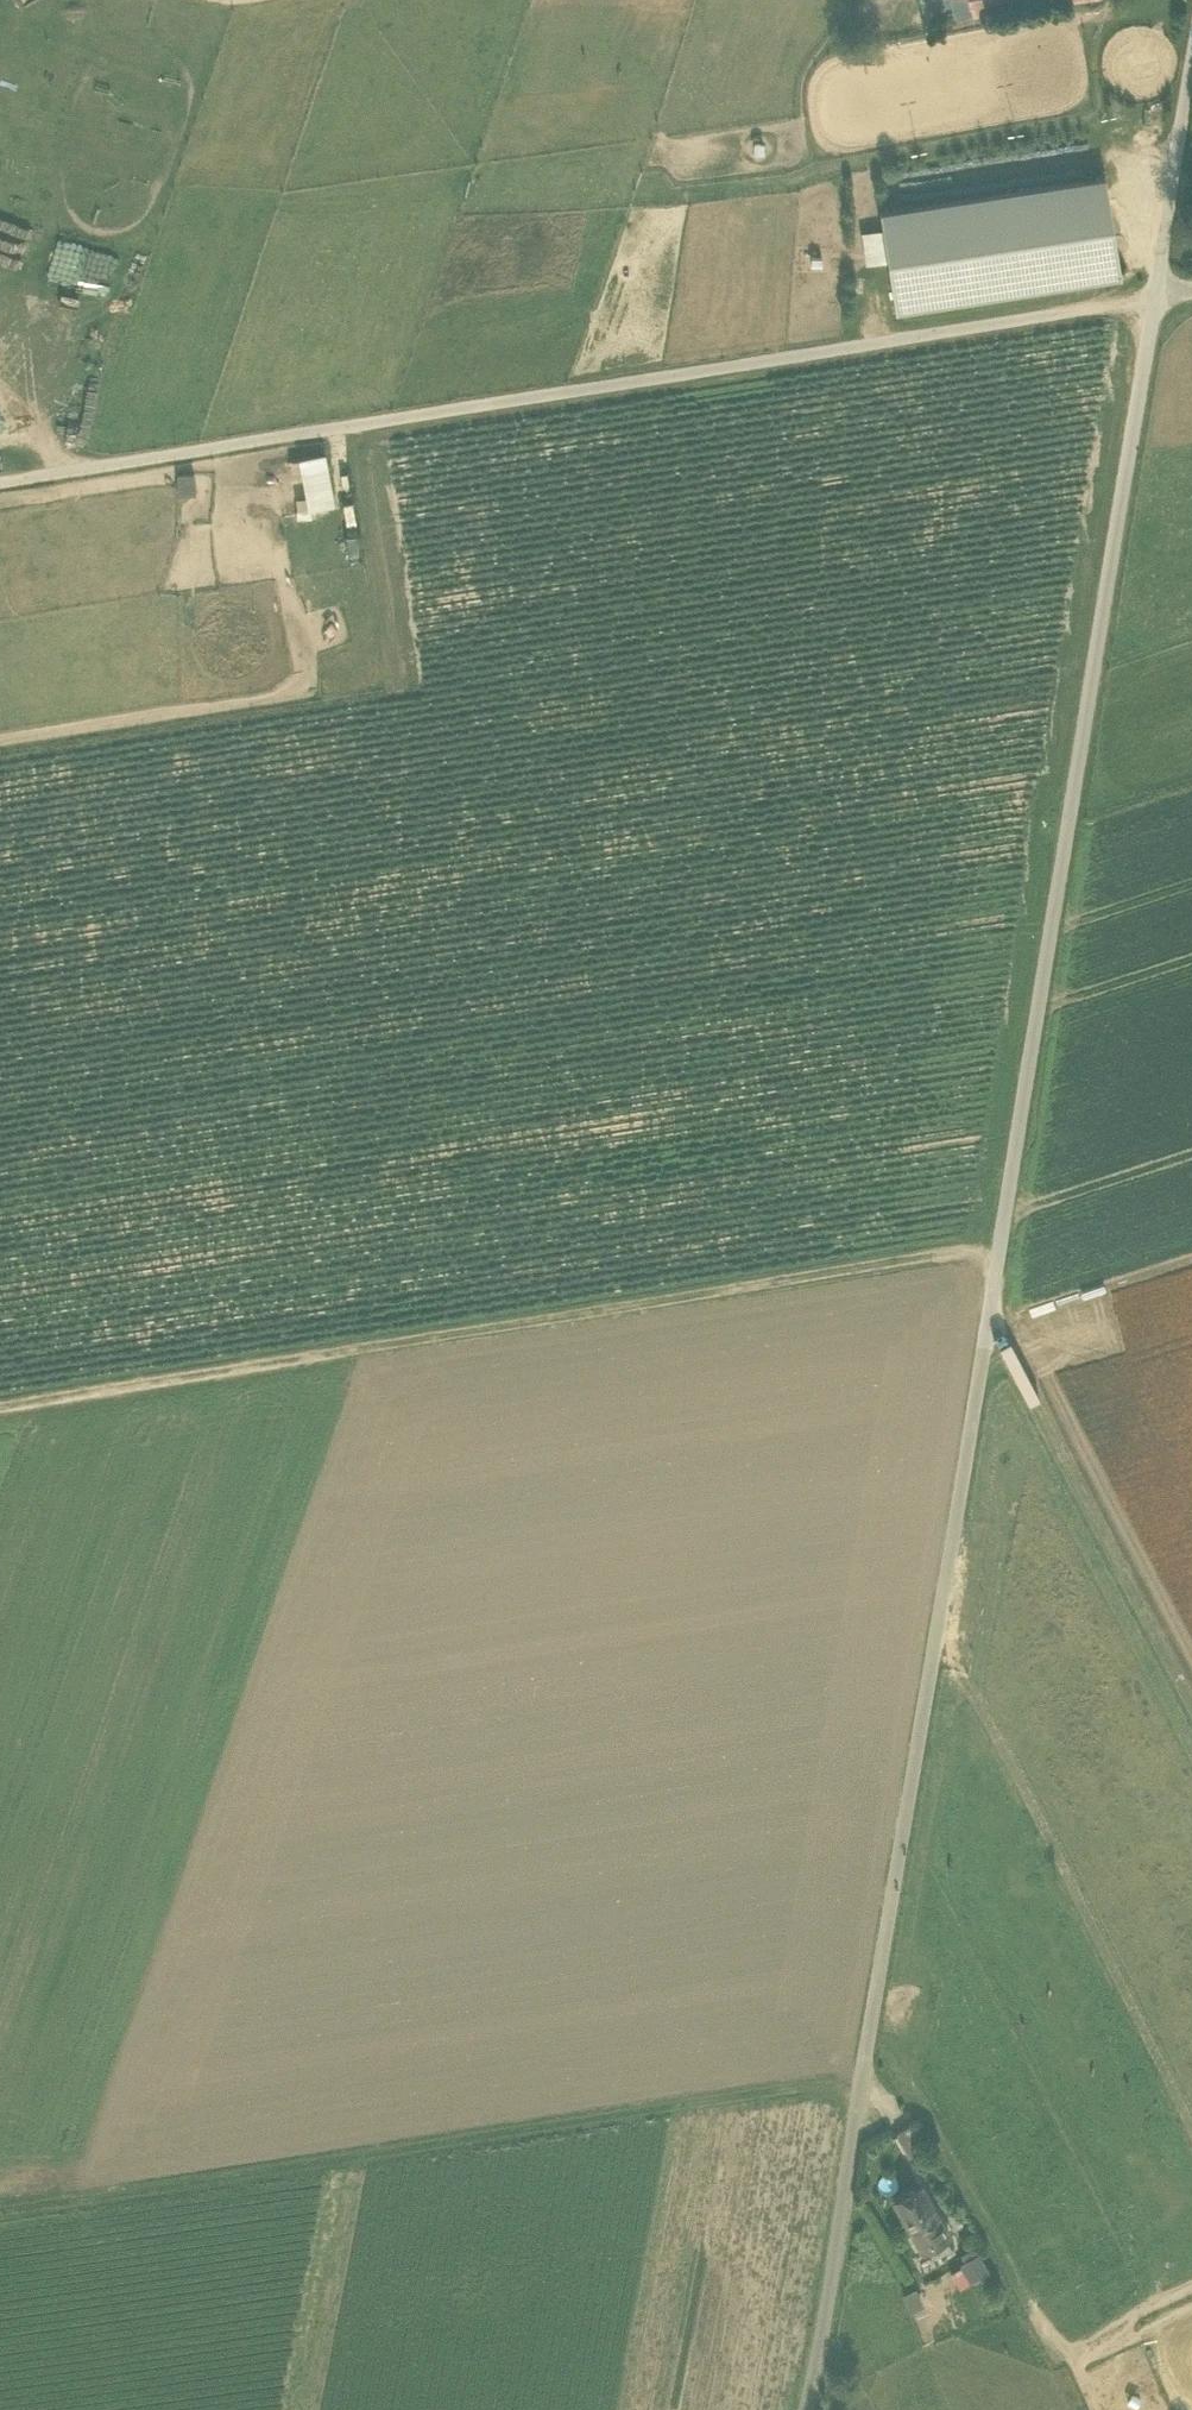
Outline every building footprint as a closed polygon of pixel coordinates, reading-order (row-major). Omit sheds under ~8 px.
[(938,17),(970,10),(970,14),(1069,0),(935,0),(938,17)] [(880,212),(896,311),(1121,275),(1105,176),(880,212)] [(326,453),(299,458),(308,509),(336,504),(326,453)] [(893,2132),(908,2159),(925,2150),(910,2123),(893,2132)] [(896,2198),(925,2250),(951,2236),(922,2183),(896,2198)] [(950,2265),(958,2283),(987,2269),(979,2252),(950,2265)]
